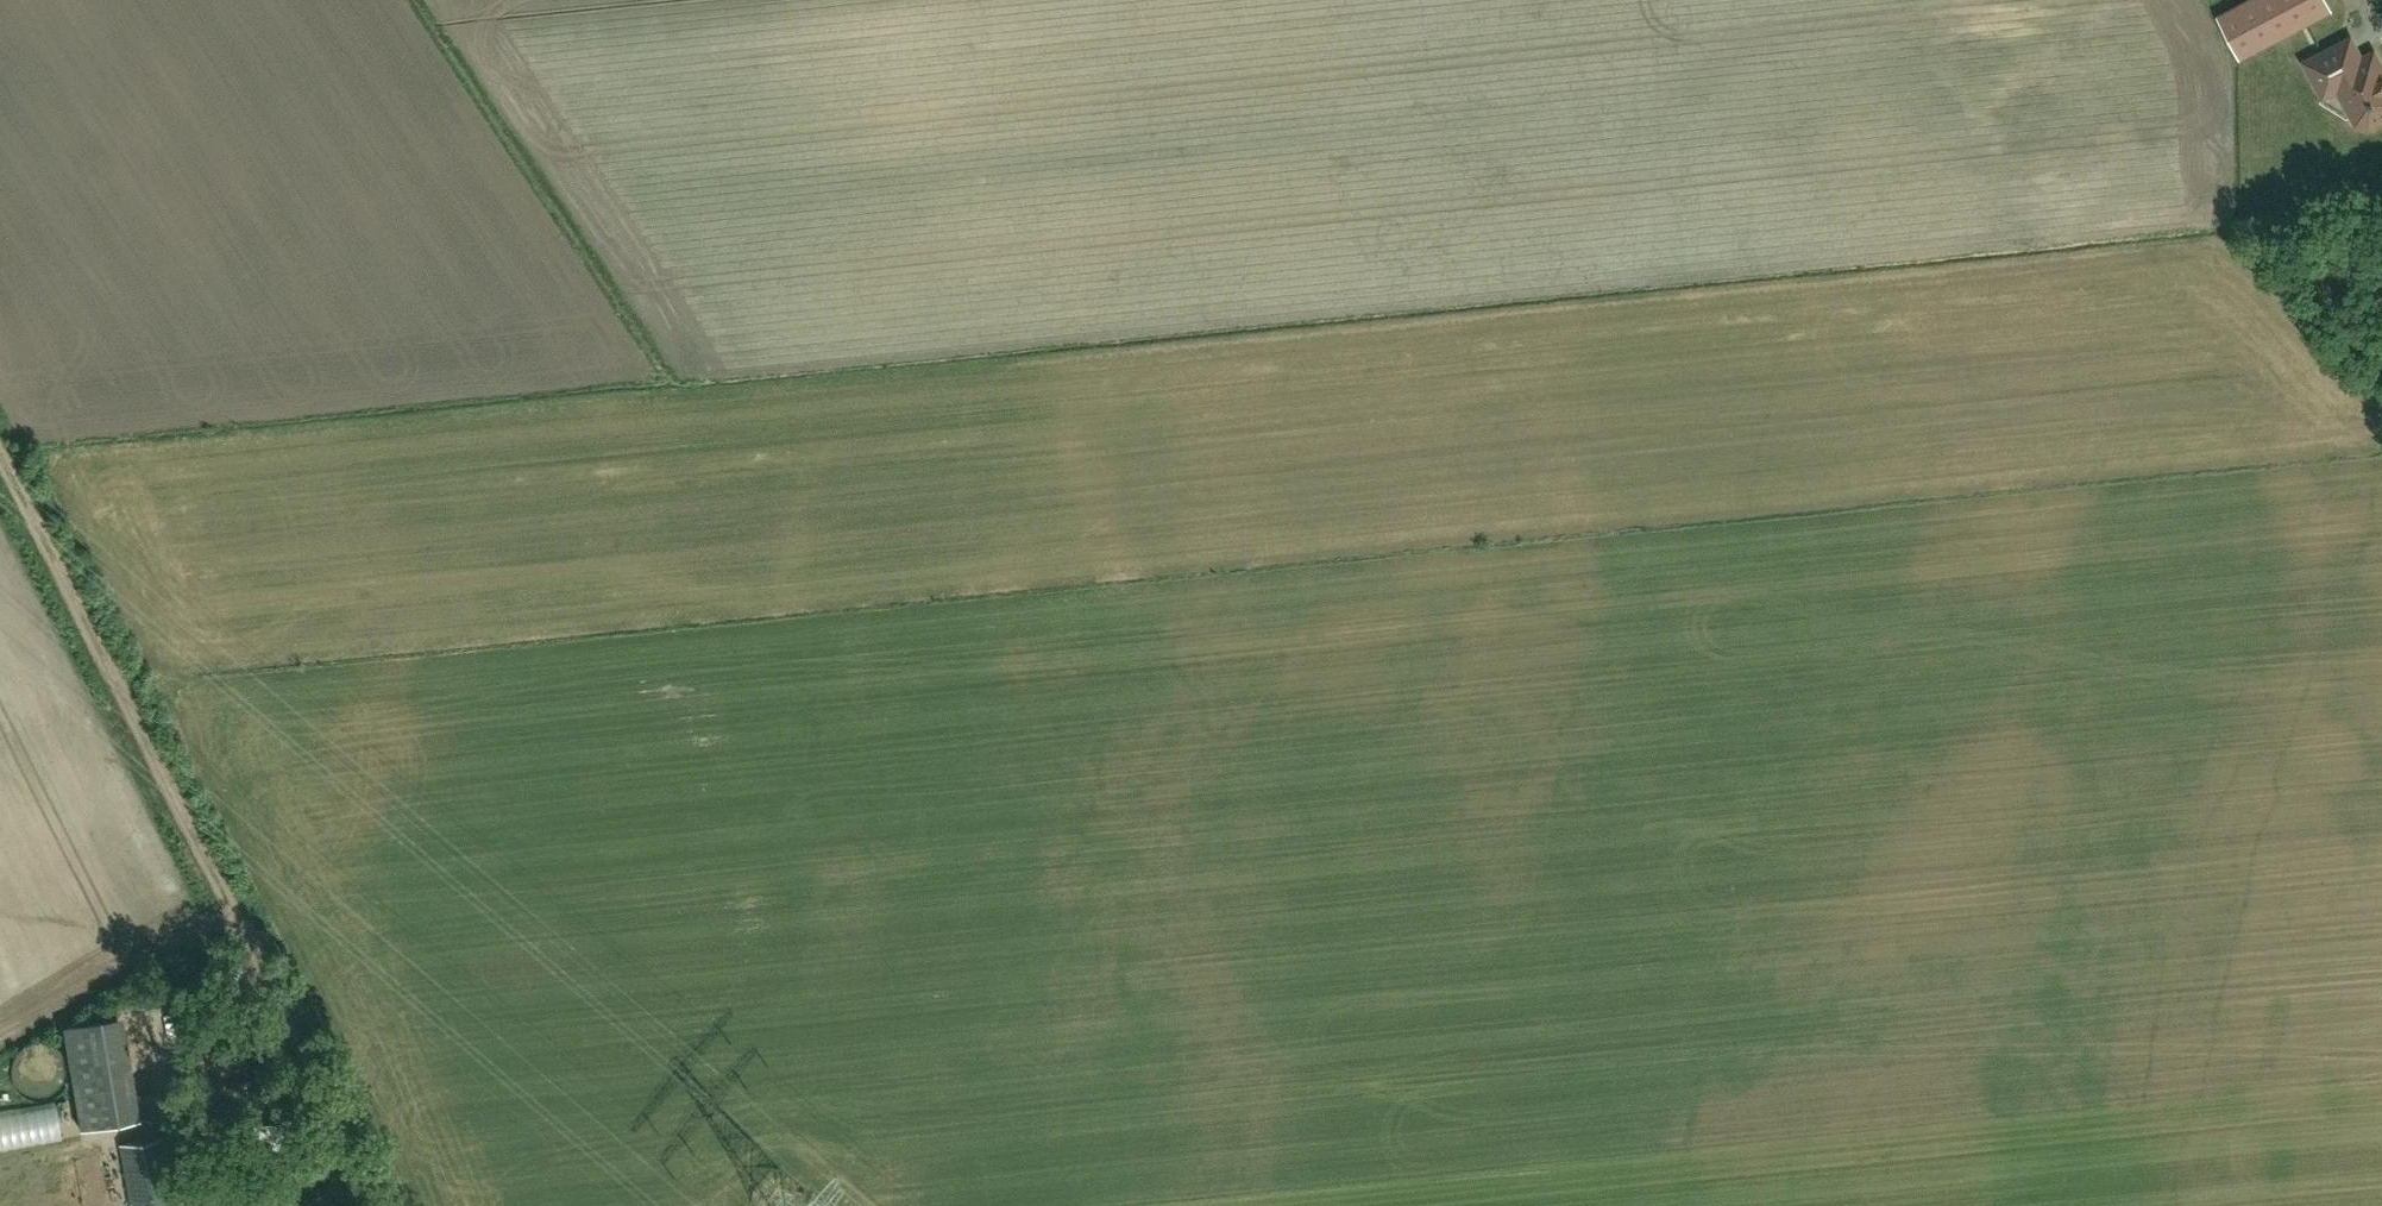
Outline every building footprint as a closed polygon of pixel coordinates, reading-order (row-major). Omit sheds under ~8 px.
[(2218,16),(2240,58),(2331,10),(2326,0),(2248,0),(2218,16)] [(2351,38),(2304,62),(2323,98),(2337,90),(2346,93),(2354,108),(2351,115),(2354,120),(2357,124),(2368,128),(2381,121),(2381,74),(2377,65),(2380,63),(2374,52),(2361,58),(2351,38)] [(108,1059),(110,1068),(95,1072),(109,1129),(138,1122),(121,1056),(108,1059)] [(0,1116),(0,1154),(87,1140),(81,1103),(0,1116)] [(293,1163),(291,1122),(234,1126),(236,1152),(236,1153),(275,1150),(276,1164),(293,1163)] [(169,1137),(120,1144),(131,1205),(181,1205),(169,1137)]
